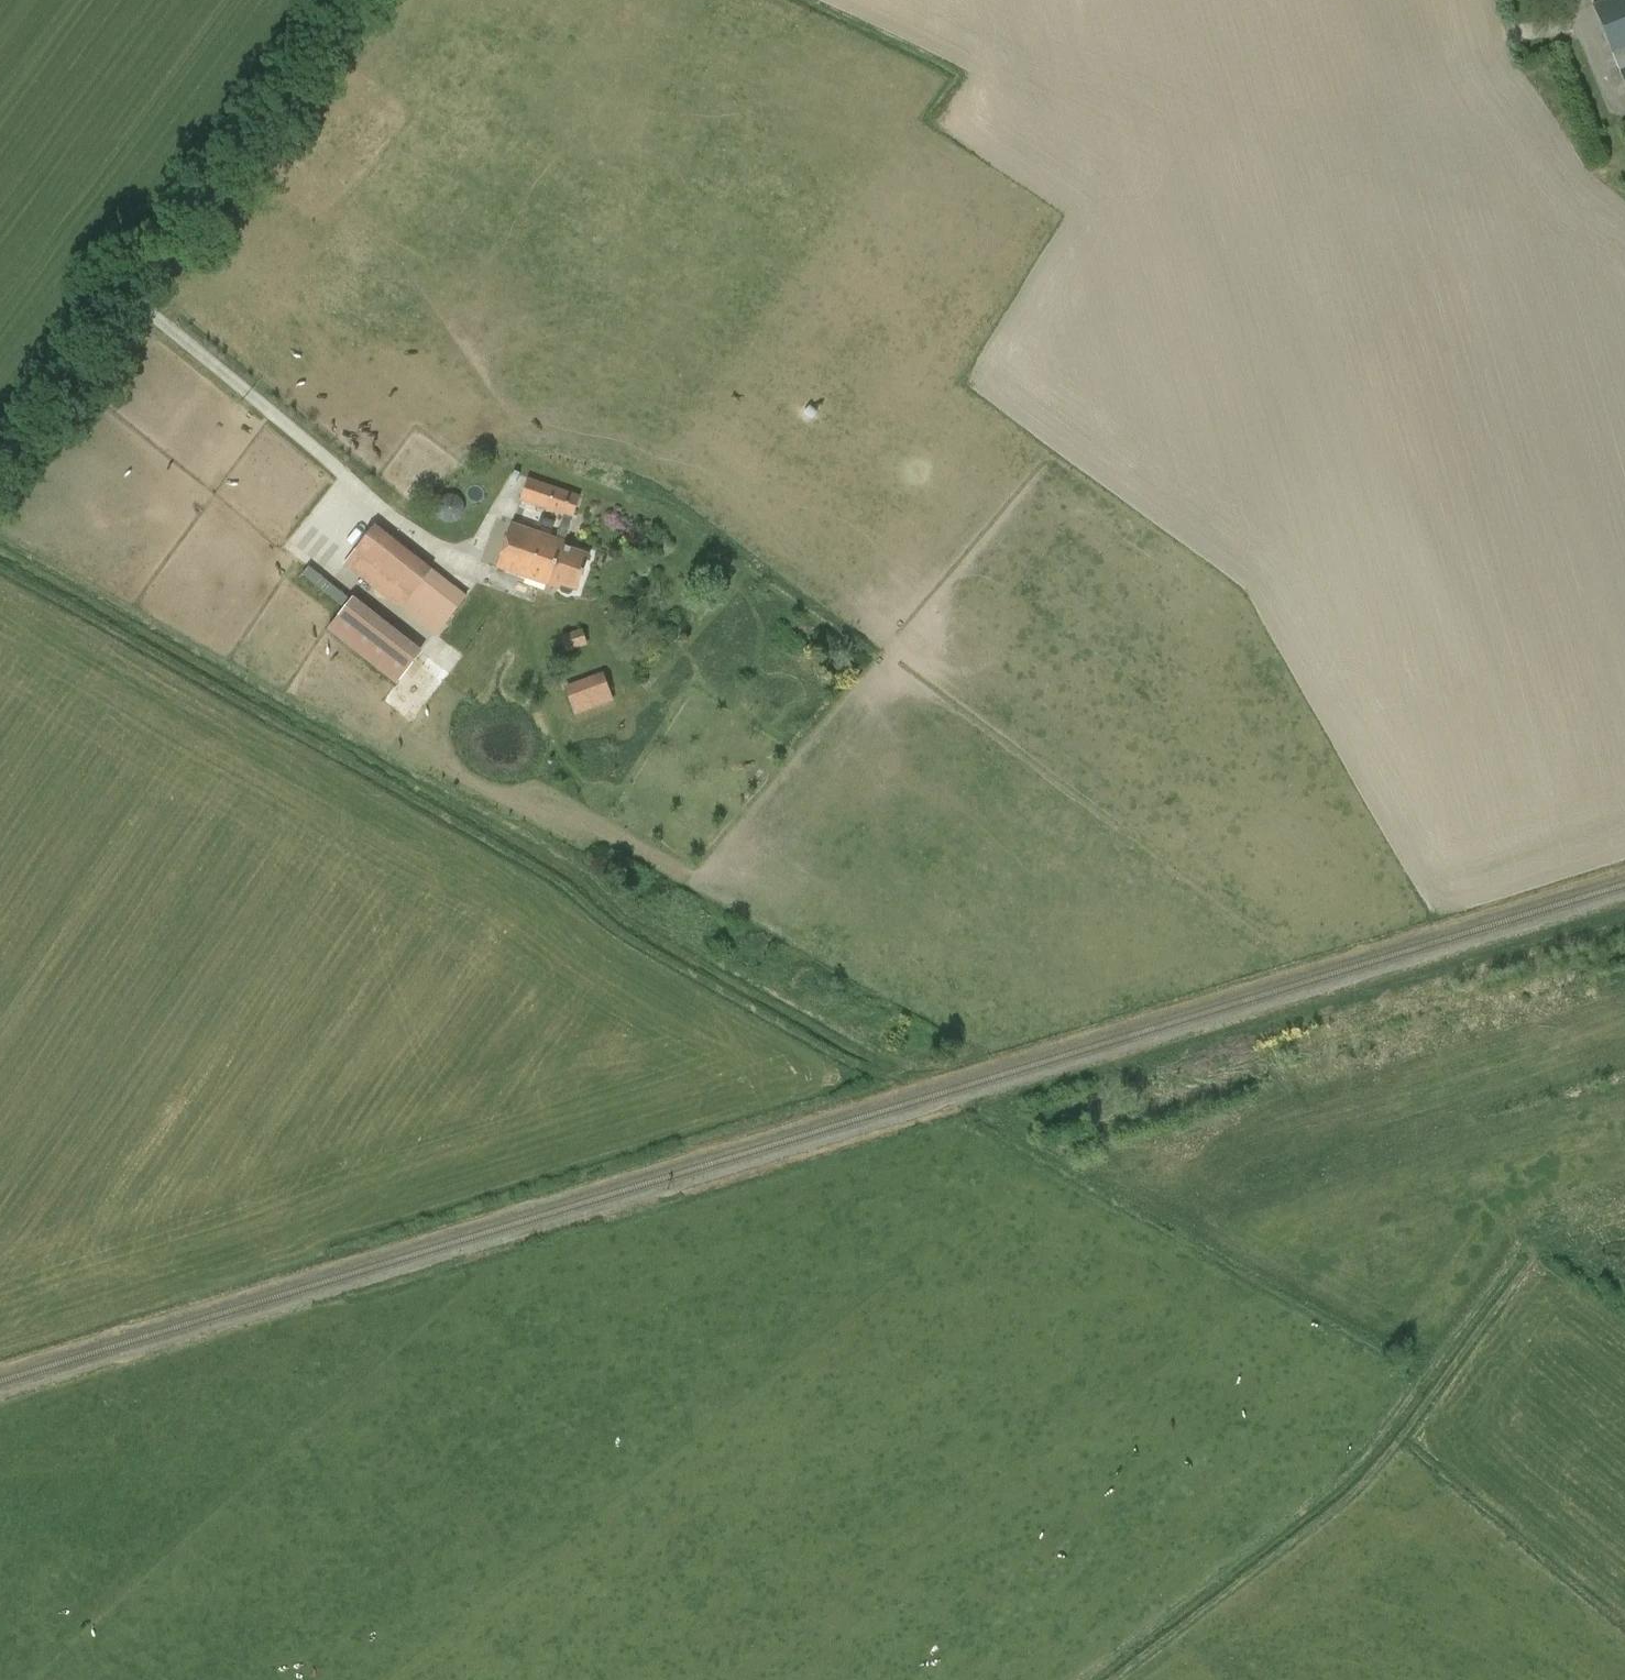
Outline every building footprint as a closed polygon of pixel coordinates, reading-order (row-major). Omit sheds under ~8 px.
[(1592,4),(1600,23),(1624,84),(1624,0),(1603,0),(1592,4)] [(564,516),(556,539),(512,524),(496,567),(561,590),(562,592),(569,594),(572,593),(573,590),(577,592),(590,554),(564,548),(566,543),(564,542),(580,497),(528,478),(520,500),(564,516)] [(433,569),(432,570),(375,524),(343,565),(436,637),(468,597),(433,569)] [(329,627),(399,683),(425,649),(355,594),(329,627)] [(566,649),(589,644),(585,629),(563,634),(566,649)] [(562,704),(607,689),(600,670),(567,682),(564,672),(553,675),(562,704)]
